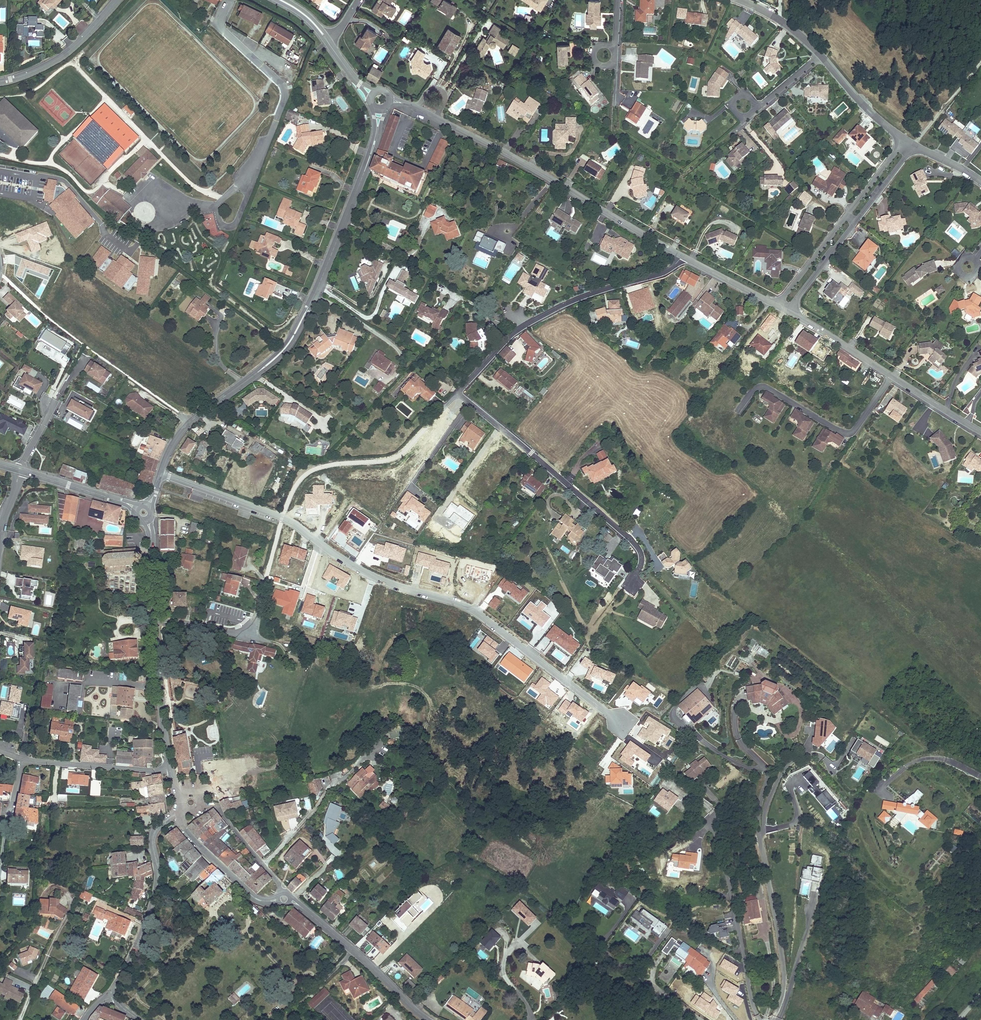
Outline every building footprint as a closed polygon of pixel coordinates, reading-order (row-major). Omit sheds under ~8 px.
[(38,4),(41,7),(42,6),(48,10),(54,4),(56,6),(62,0),(41,0),(38,4)] [(372,10),(379,15),(382,11),(384,12),(391,17),(396,9),(390,4),(387,3),(389,0),(378,0),(372,10)] [(431,0),(439,5),(443,8),(442,10),(446,13),(445,14),(451,17),(455,10),(454,9),(456,6),(445,0),(431,0)] [(531,5),(532,2),(542,8),(547,0),(523,0),(531,5)] [(654,15),(655,0),(643,0),(643,7),(640,11),(636,11),(636,22),(646,23),(646,14),(654,15)] [(599,13),(600,1),(589,1),(588,14),(587,14),(587,21),(590,21),(590,24),(591,24),(596,24),(597,20),(600,20),(601,15),(599,15),(598,15),(598,13),(599,13)] [(540,11),(542,8),(532,2),(531,5),(540,11)] [(243,4),(243,5),(241,9),(241,10),(245,12),(243,17),(258,24),(263,14),(243,4)] [(701,26),(702,15),(695,14),(694,15),(692,15),(693,14),(686,13),(685,23),(701,26)] [(16,25),(16,37),(28,37),(28,28),(36,28),(35,37),(43,37),(43,26),(37,26),(37,18),(23,18),(23,25),(16,25)] [(270,33),(275,23),(271,21),(265,31),(270,33)] [(735,21),(735,22),(730,27),(730,28),(726,36),(728,39),(735,31),(740,25),(735,21)] [(270,33),(283,41),(286,37),(291,40),(294,34),(275,23),(270,33)] [(483,37),(476,49),(480,52),(482,48),(486,50),(490,45),(491,46),(493,46),(495,45),(496,43),(503,48),(509,39),(498,32),(500,28),(494,24),(488,33),(489,33),(488,36),(489,37),(487,39),(486,39),(483,37)] [(741,25),(740,25),(735,31),(751,46),(758,38),(751,32),(750,33),(749,32),(750,31),(745,26),(744,27),(741,25)] [(656,36),(656,28),(643,27),(642,35),(656,36)] [(371,42),(376,33),(367,28),(362,37),(357,44),(363,49),(368,41),(371,42)] [(445,35),(457,42),(460,35),(449,28),(445,35)] [(445,35),(438,46),(450,53),(457,42),(445,35)] [(510,48),(517,53),(519,49),(514,46),(515,45),(512,44),(510,48)] [(570,45),(557,45),(558,64),(564,63),(567,63),(567,57),(566,58),(566,55),(567,55),(567,49),(570,49),(570,45)] [(484,54),(486,50),(482,48),(480,52),(476,49),(475,51),(475,53),(476,55),(477,56),(479,57),(481,56),(484,54)] [(778,52),(768,48),(765,57),(769,59),(770,64),(767,67),(770,71),(773,75),(781,69),(776,64),(775,64),(774,58),(775,58),(778,52)] [(418,49),(415,54),(418,55),(416,57),(417,59),(415,59),(414,61),(412,61),(413,66),(411,68),(417,72),(425,77),(428,74),(429,74),(432,69),(430,63),(427,64),(422,65),(422,63),(423,63),(423,62),(422,58),(425,53),(418,49)] [(648,68),(649,56),(639,56),(638,63),(637,63),(637,72),(638,72),(638,73),(637,73),(637,79),(648,80),(648,68)] [(372,66),(366,76),(376,82),(382,72),(372,66)] [(719,87),(728,74),(719,68),(709,83),(708,97),(717,97),(718,87),(719,87)] [(580,86),(587,81),(581,74),(574,79),(580,86)] [(323,80),(312,81),(314,97),(315,99),(318,98),(319,107),(330,106),(328,90),(324,91),(323,80)] [(581,87),(591,100),(590,101),(592,104),(599,99),(596,96),(599,94),(594,88),(593,89),(591,86),(592,85),(589,81),(588,82),(581,87)] [(823,100),(828,101),(828,86),(811,86),(811,88),(809,85),(804,90),(805,91),(805,97),(811,97),(813,97),(818,97),(823,100)] [(470,110),(480,113),(484,103),(488,93),(478,90),(473,103),(472,102),(470,110)] [(539,105),(530,99),(525,107),(521,104),(520,106),(514,103),(511,107),(514,109),(511,113),(528,124),(535,113),(534,113),(539,105)] [(1,142),(5,144),(12,148),(17,143),(20,146),(22,148),(38,132),(5,101),(0,106),(0,141),(1,142)] [(637,103),(632,111),(632,112),(627,119),(636,125),(644,112),(646,109),(637,103)] [(108,172),(140,139),(105,105),(73,137),(108,172)] [(545,109),(539,105),(534,113),(535,113),(541,117),(545,109)] [(128,106),(124,110),(131,117),(135,113),(128,106)] [(514,109),(511,107),(507,114),(526,127),(528,124),(511,113),(514,109)] [(792,118),(785,110),(764,128),(774,140),(779,136),(775,132),(792,118)] [(285,119),(295,123),(299,115),(288,111),(285,119)] [(391,116),(371,172),(399,185),(405,188),(410,190),(417,193),(421,182),(425,174),(418,172),(413,170),(406,167),(405,170),(402,168),(403,165),(387,158),(389,155),(387,154),(399,119),(391,116)] [(681,121),(684,124),(684,127),(688,132),(691,130),(698,131),(701,133),(706,129),(706,125),(702,120),(699,122),(692,122),(687,116),(681,121)] [(576,119),(566,119),(566,126),(556,125),(556,130),(558,132),(558,144),(555,146),(555,149),(565,150),(566,144),(567,144),(567,141),(568,141),(568,137),(575,138),(576,119)] [(946,133),(953,139),(955,136),(958,138),(966,128),(956,121),(952,125),(945,120),(938,129),(945,134),(946,133)] [(977,134),(980,130),(972,124),(969,128),(977,134)] [(303,153),(307,146),(308,145),(312,144),(312,146),(319,144),(319,143),(324,142),(322,132),(310,134),(309,125),(297,127),(298,135),(297,137),(300,138),(294,148),(303,153)] [(859,126),(857,127),(865,135),(867,133),(859,126)] [(865,135),(857,127),(849,137),(857,144),(858,143),(863,147),(870,139),(865,135)] [(966,128),(958,138),(960,140),(958,143),(963,147),(965,148),(964,150),(971,155),(978,146),(971,141),(972,140),(975,136),(966,128)] [(838,144),(847,135),(842,130),(834,140),(838,144)] [(438,165),(448,143),(441,140),(431,161),(438,165)] [(750,153),(742,144),(736,149),(736,152),(737,153),(734,155),(732,152),(729,155),(729,156),(729,158),(734,165),(739,161),(741,163),(744,160),(744,158),(750,153)] [(148,153),(149,152),(144,147),(139,153),(143,157),(136,163),(137,164),(128,174),(136,182),(138,179),(140,180),(143,173),(145,174),(146,173),(157,162),(148,153)] [(158,161),(149,152),(148,153),(157,162),(158,161)] [(734,165),(729,158),(726,161),(732,167),(734,165)] [(592,176),(596,178),(602,170),(605,172),(607,168),(591,159),(584,171),(591,175),(591,174),(592,174),(592,176)] [(137,164),(136,163),(126,174),(136,184),(140,180),(138,179),(136,182),(128,174),(137,164)] [(430,163),(425,173),(432,176),(437,167),(430,163)] [(644,185),(642,179),(644,174),(642,173),(644,169),(636,166),(631,181),(632,183),(633,190),(634,197),(636,198),(641,198),(640,194),(643,194),(641,186),(644,186),(644,185)] [(813,185),(832,197),(838,187),(840,189),(844,182),(842,181),(845,175),(835,168),(832,172),(832,175),(828,181),(826,183),(817,177),(813,185)] [(306,177),(305,177),(303,182),(300,181),(297,190),(303,192),(304,189),(308,191),(312,192),(314,187),(317,181),(318,181),(321,175),(309,170),(306,177)] [(605,172),(602,170),(596,178),(600,180),(605,172)] [(927,179),(923,170),(910,176),(915,185),(914,185),(919,196),(924,194),(923,191),(927,189),(925,185),(923,181),(927,179)] [(770,177),(764,177),(764,178),(761,178),(761,184),(764,184),(764,185),(778,185),(778,184),(782,184),(782,178),(778,178),(778,177),(772,177),(772,178),(770,178),(770,177)] [(48,180),(45,201),(54,202),(54,200),(61,201),(63,188),(57,187),(57,182),(48,180)] [(792,192),(798,187),(793,182),(787,187),(792,192)] [(405,188),(399,185),(398,188),(415,196),(417,193),(410,190),(405,188)] [(130,209),(121,201),(120,200),(121,196),(112,192),(110,190),(108,192),(103,187),(92,199),(119,223),(121,221),(133,230),(134,224),(133,221),(132,214),(129,210),(130,209)] [(12,190),(10,198),(20,201),(22,193),(12,190)] [(56,223),(72,243),(95,224),(75,200),(77,198),(70,190),(51,206),(58,215),(60,213),(63,217),(56,223)] [(798,199),(806,205),(811,199),(803,193),(798,199)] [(299,223),(300,219),(298,218),(300,214),(289,210),(292,202),(284,199),(277,216),(285,219),(284,220),(294,224),(294,226),(297,227),(295,230),(295,231),(303,234),(306,226),(299,223)] [(979,214),(976,211),(972,208),(974,206),(971,204),(969,206),(966,204),(955,205),(956,211),(959,211),(960,213),(963,212),(970,218),(971,216),(975,220),(974,221),(978,224),(979,223),(980,224),(980,212),(979,214)] [(689,215),(677,208),(672,216),(677,220),(678,219),(679,220),(679,221),(684,224),(689,215)] [(434,216),(436,212),(427,209),(424,216),(429,218),(434,216)] [(574,220),(573,223),(567,219),(569,217),(558,210),(554,216),(553,215),(552,217),(559,221),(558,223),(563,226),(564,224),(567,226),(566,228),(570,231),(571,230),(576,233),(581,225),(574,220)] [(24,219),(7,211),(3,219),(10,223),(4,236),(18,243),(29,219),(27,218),(26,220),(24,219)] [(805,214),(797,234),(807,238),(812,226),(810,226),(811,224),(812,224),(815,218),(805,214)] [(971,216),(970,218),(968,221),(972,224),(972,227),(980,226),(980,224),(979,223),(978,224),(974,221),(975,220),(971,216)] [(906,225),(905,220),(901,221),(898,219),(898,217),(892,218),(893,220),(890,221),(889,219),(889,217),(878,219),(881,231),(884,231),(885,232),(889,231),(895,230),(895,231),(903,230),(902,226),(906,225)] [(450,224),(446,222),(445,218),(437,220),(438,222),(433,224),(435,231),(440,229),(441,231),(447,233),(448,232),(450,238),(457,235),(455,230),(457,229),(454,222),(450,224)] [(294,224),(284,220),(283,223),(290,226),(293,229),(295,230),(297,227),(294,226),(294,224)] [(433,224),(438,222),(437,220),(431,223),(436,236),(442,233),(444,234),(446,240),(459,236),(457,229),(455,230),(457,235),(450,238),(448,232),(447,233),(441,231),(440,229),(435,231),(433,224)] [(384,237),(396,241),(400,227),(387,224),(384,237)] [(723,232),(722,229),(708,234),(711,243),(719,240),(720,239),(724,240),(724,242),(733,246),(738,237),(726,232),(725,233),(723,232)] [(557,241),(560,236),(551,230),(547,234),(557,241)] [(156,236),(160,248),(175,243),(172,231),(156,236)] [(409,232),(404,231),(401,240),(405,242),(409,232)] [(259,243),(255,242),(253,249),(257,251),(258,249),(262,251),(262,253),(271,256),(275,258),(278,251),(272,249),(271,248),(272,246),(273,246),(275,242),(279,244),(281,239),(267,234),(265,237),(262,236),(259,243)] [(718,242),(719,240),(711,243),(708,234),(705,235),(709,245),(718,242)] [(476,241),(478,242),(481,243),(479,247),(494,253),(495,250),(498,251),(501,245),(498,244),(498,243),(484,237),(483,238),(480,237),(479,236),(476,241)] [(614,241),(605,236),(604,239),(600,246),(608,250),(609,247),(613,249),(612,252),(620,256),(621,258),(622,257),(623,258),(624,256),(628,258),(631,253),(630,253),(633,246),(627,243),(626,245),(619,242),(617,243),(614,241)] [(878,248),(868,241),(860,252),(862,253),(855,263),(864,270),(871,260),(870,259),(872,255),(878,248)] [(481,243),(478,242),(474,249),(495,258),(498,251),(495,250),(494,253),(479,247),(481,243)] [(608,250),(600,246),(599,248),(611,254),(612,252),(613,249),(609,247),(608,250)] [(781,259),(782,251),(766,250),(767,247),(756,246),(756,250),(753,249),(753,257),(765,258),(766,258),(767,256),(768,256),(768,263),(767,270),(772,271),(779,271),(780,271),(781,264),(777,263),(776,263),(776,259),(777,259),(781,259)] [(136,295),(149,296),(151,277),(154,278),(156,258),(140,257),(138,278),(131,274),(135,265),(126,260),(127,258),(123,254),(120,257),(116,255),(111,254),(115,258),(118,259),(116,262),(110,259),(111,252),(102,247),(92,257),(94,258),(93,260),(92,266),(104,272),(103,278),(124,288),(129,291),(137,282),(136,295)] [(258,249),(257,251),(256,253),(261,255),(270,259),(271,256),(262,253),(262,251),(258,249)] [(955,250),(951,254),(957,259),(961,254),(955,250)] [(853,261),(855,263),(862,253),(860,252),(853,261)] [(520,262),(523,257),(518,254),(515,259),(520,262)] [(871,260),(864,270),(865,271),(875,258),(872,255),(870,259),(871,260)] [(384,264),(374,261),(371,268),(370,269),(365,267),(362,268),(361,270),(363,276),(360,278),(362,283),(364,283),(365,283),(370,285),(368,290),(369,293),(372,293),(377,282),(375,279),(376,276),(378,277),(384,264)] [(914,268),(905,275),(906,276),(909,280),(910,279),(912,282),(913,283),(919,278),(922,276),(923,277),(927,274),(937,271),(934,261),(924,265),(925,268),(923,268),(922,267),(916,271),(914,268)] [(523,274),(519,280),(521,281),(519,285),(527,289),(524,294),(530,297),(533,292),(543,298),(549,288),(540,283),(542,281),(543,281),(548,271),(537,265),(531,275),(533,275),(531,278),(523,274)] [(676,317),(680,320),(690,307),(693,303),(689,300),(691,297),(693,298),(700,283),(697,282),(698,280),(695,278),(696,277),(686,272),(686,273),(683,271),(680,278),(682,279),(681,281),(690,285),(686,293),(684,291),(670,310),(668,309),(667,311),(675,317),(676,317)] [(414,302),(417,296),(404,289),(406,286),(404,285),(407,278),(401,274),(396,284),(390,281),(387,287),(414,302)] [(906,276),(903,278),(908,285),(912,282),(910,279),(909,280),(906,276)] [(262,286),(260,285),(258,290),(256,296),(268,300),(270,295),(272,296),(277,284),(265,279),(262,286)] [(841,289),(844,286),(841,284),(839,287),(833,282),(831,285),(826,291),(824,294),(832,301),(841,289)] [(852,283),(848,289),(850,290),(860,298),(864,293),(852,283)] [(844,286),(841,289),(847,294),(850,290),(848,289),(844,286)] [(648,289),(629,294),(634,313),(653,308),(648,289)] [(4,298),(9,303),(14,298),(9,293),(4,298)] [(719,319),(722,315),(721,314),(723,311),(717,306),(716,307),(712,303),(710,306),(707,305),(713,298),(706,293),(698,303),(695,300),(693,303),(690,307),(702,316),(704,314),(708,318),(710,316),(717,321),(719,319)] [(954,301),(950,308),(951,313),(957,312),(957,309),(959,308),(960,310),(965,309),(966,314),(974,319),(975,318),(977,315),(978,314),(979,312),(980,310),(980,309),(977,307),(980,301),(980,299),(973,294),(969,302),(969,303),(964,304),(964,302),(964,301),(958,303),(954,301)] [(398,296),(395,300),(409,308),(411,303),(398,296)] [(22,306),(14,298),(9,303),(11,306),(12,307),(11,309),(10,308),(7,311),(8,312),(5,315),(10,319),(12,316),(15,319),(22,312),(20,309),(22,306)] [(199,320),(203,316),(206,312),(209,308),(205,305),(201,302),(197,299),(189,309),(197,315),(195,317),(199,320)] [(436,310),(435,312),(425,307),(426,305),(422,303),(417,312),(419,313),(418,316),(422,319),(424,317),(434,322),(434,323),(440,326),(443,320),(445,319),(449,313),(442,310),(441,312),(436,310)] [(623,310),(606,311),(605,308),(595,311),(598,321),(603,319),(603,321),(610,318),(611,323),(622,323),(621,317),(621,315),(623,315),(623,310)] [(197,315),(189,309),(186,312),(199,321),(199,320),(195,317),(197,315)] [(26,315),(22,312),(15,319),(19,322),(26,315)] [(886,323),(886,324),(875,317),(870,326),(879,331),(879,329),(882,331),(881,332),(880,334),(885,337),(885,336),(889,338),(893,331),(888,329),(890,325),(886,323)] [(733,331),(734,332),(738,328),(738,322),(729,320),(724,326),(732,332),(733,331)] [(440,326),(434,323),(431,327),(439,331),(442,327),(440,326)] [(477,324),(466,324),(466,336),(470,343),(471,351),(482,351),(483,350),(482,341),(479,336),(478,336),(477,334),(477,332),(477,324)] [(723,325),(718,332),(719,333),(728,340),(729,341),(735,345),(741,337),(734,332),(733,331),(732,332),(724,326),(723,325)] [(339,329),(336,335),(327,337),(326,336),(321,340),(324,342),(320,345),(318,342),(309,350),(316,358),(333,345),(338,346),(339,344),(343,346),(342,348),(347,350),(348,348),(350,348),(348,353),(351,354),(357,338),(353,337),(353,335),(339,329)] [(40,339),(60,352),(65,355),(71,346),(46,330),(40,339)] [(823,361),(831,350),(809,335),(808,336),(803,332),(795,343),(823,361)] [(525,342),(523,344),(525,346),(527,344),(528,345),(526,348),(526,350),(528,353),(526,361),(532,363),(535,353),(539,348),(526,333),(521,338),(525,342)] [(728,340),(719,333),(716,336),(726,344),(729,341),(728,340)] [(772,346),(758,336),(751,346),(755,349),(756,348),(765,355),(772,346)] [(60,352),(40,339),(39,340),(60,353),(60,352)] [(931,343),(919,345),(920,355),(928,354),(929,353),(932,355),(931,356),(928,360),(933,364),(935,361),(937,361),(942,364),(947,357),(940,352),(943,347),(936,341),(933,344),(931,344),(931,343)] [(516,356),(506,347),(500,354),(509,363),(516,356)] [(368,370),(371,365),(372,363),(389,374),(395,365),(383,358),(385,355),(376,349),(364,367),(368,370)] [(837,354),(841,357),(840,360),(852,368),(853,367),(856,369),(859,364),(840,350),(837,354)] [(978,353),(980,359),(978,360),(979,362),(973,365),(974,366),(972,367),(968,372),(974,376),(977,373),(980,371),(980,352),(978,353)] [(89,374),(94,378),(95,376),(100,380),(101,378),(106,381),(111,374),(90,362),(85,370),(90,373),(89,374)] [(372,363),(371,365),(388,376),(389,374),(372,363)] [(501,369),(495,377),(510,390),(517,383),(501,369)] [(406,386),(411,380),(413,378),(416,375),(415,374),(401,389),(402,390),(406,386)] [(13,387),(23,392),(25,388),(36,393),(41,384),(27,376),(26,376),(25,375),(23,379),(19,377),(13,387)] [(422,380),(416,375),(413,378),(414,379),(412,381),(411,380),(406,386),(410,389),(406,393),(413,399),(418,394),(421,394),(422,394),(430,401),(436,394),(432,390),(431,391),(427,387),(426,385),(425,385),(422,385),(419,383),(421,381),(422,380)] [(95,376),(94,378),(104,385),(106,381),(101,378),(100,380),(95,376)] [(510,391),(510,390),(495,377),(494,378),(510,391)] [(90,383),(88,387),(98,393),(100,389),(90,383)] [(379,393),(383,387),(378,384),(374,389),(379,393)] [(515,393),(520,397),(525,391),(520,387),(515,393)] [(243,400),(245,402),(247,401),(249,404),(257,399),(265,398),(266,401),(274,407),(279,399),(264,389),(258,389),(243,400)] [(525,391),(520,397),(529,404),(534,398),(525,391)] [(774,396),(767,392),(762,400),(769,404),(770,409),(764,418),(771,423),(774,419),(776,420),(779,414),(777,412),(782,403),(773,398),(774,396)] [(137,412),(141,415),(145,410),(149,414),(153,408),(147,403),(143,403),(143,400),(140,398),(140,397),(136,393),(130,394),(126,399),(127,404),(129,407),(136,413),(137,412)] [(430,401),(422,394),(421,396),(428,403),(430,401)] [(93,408),(75,398),(69,409),(86,419),(93,408)] [(265,401),(266,401),(265,398),(257,399),(249,404),(247,401),(245,402),(248,407),(257,401),(265,401)] [(88,399),(85,404),(93,408),(86,419),(69,409),(68,411),(87,422),(97,404),(88,399)] [(893,399),(888,407),(890,408),(890,410),(893,412),(892,414),(890,417),(898,423),(907,409),(893,399)] [(777,412),(779,414),(785,405),(782,403),(777,412)] [(296,417),(307,424),(312,416),(296,406),(284,404),(281,409),(281,414),(290,415),(296,417)] [(802,413),(796,409),(791,417),(797,421),(798,426),(793,435),(800,440),(803,436),(804,437),(808,431),(805,429),(811,421),(801,415),(802,413)] [(0,416),(0,423),(0,424),(0,425),(0,433),(3,434),(6,429),(6,430),(8,427),(23,435),(27,427),(21,424),(22,422),(18,420),(17,422),(1,414),(0,416)] [(461,430),(465,434),(472,425),(467,421),(461,430)] [(311,427),(307,424),(303,430),(307,433),(311,427)] [(485,434),(472,425),(465,434),(462,437),(466,440),(470,443),(469,445),(474,449),(485,434)] [(821,439),(826,430),(824,429),(818,437),(821,439)] [(220,439),(230,445),(229,446),(239,452),(244,444),(234,437),(235,436),(226,430),(220,439)] [(836,436),(826,430),(821,439),(818,437),(815,444),(817,445),(814,448),(822,453),(827,444),(832,443),(839,447),(844,439),(837,435),(836,436)] [(929,441),(932,444),(934,442),(938,447),(941,453),(944,452),(948,462),(956,459),(953,448),(951,449),(950,446),(951,444),(940,431),(931,438),(931,439),(929,441)] [(148,452),(146,456),(159,461),(166,442),(151,436),(149,442),(151,443),(149,447),(147,446),(142,444),(140,449),(145,451),(148,452)] [(196,444),(189,440),(181,451),(188,455),(196,444)] [(256,443),(251,451),(258,455),(259,453),(269,459),(273,454),(256,443)] [(239,452),(229,446),(228,449),(238,455),(239,452)] [(306,454),(321,455),(321,448),(307,447),(306,454)] [(979,460),(975,457),(976,456),(970,452),(965,459),(966,460),(964,464),(968,467),(969,465),(974,469),(978,472),(980,471),(980,460),(980,461),(979,460)] [(146,456),(144,455),(142,458),(146,459),(137,485),(150,489),(154,473),(159,461),(146,456)] [(612,468),(608,461),(602,464),(602,463),(600,464),(594,467),(593,466),(588,469),(587,467),(583,469),(585,475),(588,473),(593,482),(597,480),(598,477),(604,474),(610,476),(617,472),(614,467),(612,468)] [(60,474),(67,477),(70,468),(63,465),(60,474)] [(70,468),(67,477),(73,479),(76,470),(70,468)] [(73,479),(85,484),(88,475),(76,470),(73,479)] [(524,486),(523,487),(535,495),(536,494),(542,485),(542,484),(531,476),(532,475),(528,472),(520,483),(524,486)] [(103,476),(100,486),(99,488),(134,498),(138,488),(128,483),(104,474),(99,473),(98,475),(103,476)] [(597,480),(593,482),(594,484),(610,476),(604,474),(598,477),(597,480)] [(542,485),(536,494),(539,496),(545,487),(542,485)] [(532,498),(535,495),(523,487),(521,490),(532,498)] [(79,498),(58,494),(60,520),(74,522),(79,498)] [(393,516),(417,532),(432,511),(407,495),(393,516)] [(50,513),(50,507),(37,506),(37,501),(35,502),(30,504),(29,512),(35,512),(35,516),(21,515),(20,522),(35,523),(34,524),(44,525),(44,524),(44,517),(38,516),(38,512),(50,513)] [(121,509),(94,502),(90,517),(116,524),(117,517),(119,518),(121,509)] [(548,505),(542,512),(555,523),(561,517),(548,505)] [(563,517),(572,524),(574,521),(565,514),(563,517)] [(571,532),(569,535),(578,542),(579,541),(579,540),(584,533),(580,530),(583,527),(578,523),(576,527),(572,524),(563,517),(560,522),(563,525),(562,526),(558,524),(551,534),(560,540),(568,529),(571,532)] [(470,520),(465,526),(469,529),(474,523),(470,520)] [(161,551),(175,551),(174,521),(161,521),(161,551)] [(189,535),(195,537),(197,530),(190,528),(189,535)] [(608,542),(612,538),(608,533),(603,537),(608,542)] [(122,537),(105,536),(105,546),(122,546),(122,537)] [(33,559),(32,567),(41,568),(44,553),(37,552),(37,548),(23,546),(22,556),(32,558),(33,559)] [(241,571),(242,567),(244,560),(245,561),(248,550),(237,547),(231,568),(241,571)] [(179,566),(185,568),(188,555),(192,556),(193,550),(187,548),(185,555),(182,554),(179,566)] [(136,554),(136,549),(105,552),(105,557),(106,558),(104,560),(103,560),(104,561),(104,564),(103,564),(103,565),(105,564),(106,566),(105,568),(106,573),(126,571),(126,566),(131,566),(131,568),(132,568),(132,566),(136,566),(137,567),(137,566),(138,567),(141,567),(143,565),(143,563),(143,562),(142,561),(142,558),(143,557),(143,556),(142,556),(142,554),(140,552),(138,553),(136,554)] [(671,556),(673,558),(671,560),(667,559),(662,563),(665,567),(668,565),(670,568),(672,567),(674,565),(676,567),(675,570),(674,570),(673,572),(675,574),(679,575),(686,576),(687,572),(691,568),(686,561),(682,564),(681,563),(680,564),(678,561),(679,561),(680,554),(676,549),(672,553),(671,556)] [(664,552),(657,557),(662,563),(667,559),(668,558),(664,552)] [(191,570),(195,557),(192,556),(188,555),(185,568),(184,568),(191,570)] [(618,563),(615,560),(613,563),(612,562),(608,560),(606,562),(603,561),(605,559),(600,555),(591,568),(596,571),(595,572),(605,579),(604,581),(609,585),(622,566),(618,563)] [(22,556),(21,560),(29,561),(28,567),(32,567),(33,559),(32,558),(22,556)] [(606,589),(609,585),(604,581),(605,579),(595,572),(596,571),(591,568),(589,571),(593,574),(591,576),(601,582),(599,584),(606,589)] [(223,574),(222,579),(227,581),(224,593),(236,596),(239,583),(241,583),(242,579),(223,574)] [(16,578),(15,586),(21,587),(20,590),(22,591),(21,596),(21,599),(30,600),(31,597),(32,598),(32,595),(31,595),(32,592),(34,592),(34,587),(37,587),(38,581),(16,578)] [(292,616),(299,593),(290,591),(289,594),(276,590),(273,601),(285,604),(283,608),(280,607),(279,609),(286,610),(285,614),(292,616)] [(187,594),(175,594),(174,607),(186,607),(187,594)] [(647,602),(642,600),(638,607),(643,609),(647,602)] [(661,629),(667,617),(657,612),(656,613),(652,611),(654,609),(655,607),(647,602),(643,609),(643,610),(645,611),(641,617),(646,620),(647,623),(653,627),(656,626),(661,629)] [(31,612),(11,607),(8,618),(19,621),(28,623),(31,612)] [(643,610),(643,609),(638,618),(647,623),(646,620),(641,617),(645,611),(643,610)] [(122,651),(115,652),(115,653),(115,654),(113,655),(113,659),(113,660),(138,658),(137,640),(121,642),(122,651)] [(750,651),(756,642),(752,640),(746,649),(750,651)] [(114,642),(115,652),(122,651),(121,642),(114,642)] [(235,642),(233,649),(252,653),(251,657),(252,658),(251,662),(252,662),(251,664),(250,664),(248,671),(256,673),(257,665),(256,665),(256,663),(257,663),(258,661),(260,661),(262,655),(275,658),(277,651),(269,649),(268,650),(265,650),(266,648),(254,645),(254,646),(235,642)] [(33,644),(24,644),(24,658),(20,658),(20,666),(19,671),(25,671),(28,671),(28,659),(33,659),(33,644)] [(558,659),(562,657),(558,650),(553,652),(558,659)] [(732,655),(727,666),(733,669),(738,658),(732,655)] [(83,672),(59,669),(58,678),(82,681),(83,672)] [(762,685),(762,686),(753,687),(755,700),(752,700),(752,704),(760,703),(767,705),(774,715),(782,709),(783,711),(789,707),(778,692),(779,692),(778,687),(765,682),(762,685)] [(41,708),(49,709),(52,685),(44,684),(41,708)] [(82,686),(70,685),(67,711),(76,712),(78,697),(80,697),(82,686)] [(19,719),(21,706),(16,705),(17,702),(18,703),(21,691),(16,690),(16,691),(15,691),(16,687),(11,686),(9,701),(10,701),(10,704),(6,703),(5,707),(1,706),(0,710),(0,714),(10,716),(10,718),(19,719)] [(135,689),(113,687),(111,705),(122,706),(121,719),(131,720),(135,689)] [(748,701),(752,700),(755,700),(753,687),(747,688),(748,701)] [(679,706),(686,714),(692,721),(695,724),(713,708),(698,690),(679,706)] [(692,721),(686,714),(682,718),(688,725),(692,721)] [(717,726),(718,714),(707,714),(707,726),(717,726)] [(61,741),(70,742),(72,727),(65,726),(58,725),(58,722),(59,719),(53,718),(52,723),(51,723),(50,734),(59,736),(61,736),(61,741)] [(819,751),(835,728),(823,719),(807,743),(819,751)] [(211,739),(219,737),(218,726),(209,727),(211,739)] [(393,738),(394,738),(405,736),(403,726),(391,728),(393,738)] [(192,775),(185,736),(183,737),(183,734),(176,735),(176,731),(173,731),(180,776),(192,775)] [(578,742),(591,752),(596,746),(583,736),(578,742)] [(880,758),(874,755),(877,751),(871,748),(871,749),(866,745),(858,739),(851,751),(856,754),(855,756),(861,759),(862,757),(870,762),(868,765),(874,768),(880,758)] [(152,758),(152,741),(134,741),(134,748),(135,748),(135,757),(142,757),(146,758),(151,758),(152,758)] [(81,751),(81,763),(107,764),(107,755),(100,755),(100,750),(92,750),(92,745),(78,744),(78,750),(81,751)] [(117,752),(116,762),(133,764),(133,757),(132,750),(127,750),(127,753),(117,752)] [(135,757),(133,757),(133,764),(133,766),(142,767),(142,757),(135,757)] [(231,781),(239,780),(240,778),(232,778),(232,768),(242,768),(242,765),(254,765),(255,758),(241,758),(241,761),(224,760),(204,762),(206,774),(209,774),(210,775),(215,788),(225,784),(231,781)] [(704,758),(698,763),(692,768),(685,773),(691,782),(698,777),(700,780),(705,776),(708,775),(705,771),(711,767),(704,758)] [(362,769),(347,784),(347,785),(358,795),(366,787),(369,789),(371,790),(376,788),(379,785),(376,781),(377,780),(376,776),(373,773),(374,770),(370,767),(365,772),(362,769)] [(832,805),(836,802),(826,790),(822,793),(816,786),(820,783),(810,771),(804,777),(814,788),(812,789),(811,787),(808,790),(825,809),(826,808),(825,807),(830,803),(832,805)] [(69,784),(88,786),(89,777),(84,776),(78,776),(79,774),(69,774),(69,784)] [(39,778),(23,775),(20,794),(29,796),(29,794),(33,795),(35,784),(37,784),(39,778)] [(161,775),(152,777),(154,787),(162,785),(161,775)] [(152,777),(146,778),(143,779),(144,782),(134,782),(134,788),(142,788),(145,788),(148,787),(150,798),(164,795),(162,785),(154,787),(152,777)] [(308,782),(311,797),(317,796),(321,788),(319,779),(318,780),(308,782)] [(11,792),(12,785),(0,784),(0,796),(2,796),(2,791),(11,792)] [(231,799),(226,787),(225,784),(215,788),(220,802),(228,799),(231,799)] [(366,787),(358,795),(359,799),(369,789),(366,787)] [(666,792),(663,790),(657,798),(661,801),(659,804),(668,811),(678,798),(674,795),(673,797),(666,792)] [(884,809),(891,810),(907,813),(917,815),(919,813),(923,817),(919,821),(929,829),(930,827),(936,829),(937,821),(936,821),(937,819),(927,811),(925,814),(918,809),(919,808),(914,807),(914,806),(916,803),(916,804),(918,802),(917,802),(921,798),(915,793),(914,795),(913,794),(907,799),(908,800),(905,804),(904,804),(903,805),(885,802),(884,809)] [(20,794),(19,794),(16,808),(27,808),(29,796),(20,794)] [(164,795),(150,798),(151,805),(165,804),(164,795)] [(708,814),(714,807),(702,797),(696,805),(708,814)] [(242,809),(239,801),(235,803),(233,798),(231,799),(228,799),(220,802),(224,812),(228,810),(229,811),(235,810),(234,808),(236,808),(236,810),(242,809)] [(380,806),(385,811),(388,807),(383,802),(380,806)] [(825,809),(827,812),(837,803),(836,802),(832,805),(830,803),(825,807),(826,808),(825,809)] [(295,803),(285,805),(288,819),(292,818),(292,815),(298,814),(295,803)] [(151,805),(136,807),(137,813),(151,812),(151,816),(166,814),(165,804),(151,805)] [(331,804),(328,812),(324,824),(327,825),(327,829),(327,837),(333,844),(338,839),(334,834),(338,823),(335,822),(341,808),(331,804)] [(275,808),(277,818),(283,817),(284,820),(288,819),(285,805),(275,808)] [(16,808),(14,818),(28,821),(28,823),(35,824),(37,825),(37,809),(31,809),(27,808),(16,808)] [(212,838),(223,829),(228,826),(214,809),(208,814),(213,819),(205,826),(199,831),(194,834),(199,839),(208,832),(212,838)] [(254,820),(251,809),(245,811),(248,821),(254,820)] [(657,817),(659,814),(653,809),(650,812),(657,817)] [(899,823),(907,813),(891,810),(897,815),(894,818),(899,823)] [(884,812),(879,818),(885,824),(890,817),(884,812)] [(213,819),(208,814),(200,819),(205,826),(213,819)] [(843,819),(840,816),(833,821),(836,825),(838,823),(842,820),(843,819)] [(199,831),(205,826),(200,819),(193,823),(199,831)] [(194,834),(199,831),(193,823),(188,826),(194,834)] [(266,844),(250,825),(240,832),(256,852),(259,850),(264,856),(270,850),(265,845),(266,844)] [(188,838),(177,826),(168,834),(179,847),(188,838)] [(226,832),(223,829),(212,838),(204,844),(219,858),(228,849),(219,840),(226,832)] [(204,844),(212,838),(208,832),(199,839),(204,844)] [(131,838),(131,845),(144,845),(144,837),(131,838)] [(189,856),(198,847),(188,838),(179,847),(179,850),(182,854),(184,852),(189,856)] [(296,869),(311,852),(300,842),(285,858),(296,869)] [(204,856),(205,854),(198,847),(189,856),(189,857),(193,860),(190,863),(193,866),(204,856)] [(245,849),(236,856),(228,849),(219,858),(228,867),(241,856),(245,859),(250,855),(245,849)] [(112,865),(112,866),(126,864),(124,853),(111,854),(112,855),(113,855),(113,858),(111,859),(112,865)] [(698,854),(686,853),(685,857),(681,856),(673,855),(672,862),(674,865),(674,867),(693,870),(694,865),(696,866),(698,854)] [(820,876),(820,874),(823,874),(823,869),(816,868),(816,865),(821,866),(823,856),(812,854),(810,864),(814,864),(813,868),(807,866),(807,870),(803,869),(801,879),(812,881),(819,882),(820,876)] [(203,875),(213,865),(204,856),(193,866),(188,871),(197,881),(203,875)] [(244,860),(245,859),(241,856),(228,867),(245,883),(255,872),(261,867),(257,863),(251,868),(252,867),(248,863),(249,862),(244,860)] [(152,870),(151,862),(138,868),(137,877),(135,877),(133,888),(141,890),(142,890),(144,881),(141,880),(142,875),(152,870)] [(126,864),(112,866),(113,878),(127,877),(126,864)] [(212,875),(219,868),(214,864),(213,865),(203,875),(205,878),(210,873),(212,875)] [(272,880),(261,867),(255,872),(245,883),(257,894),(272,880)] [(758,868),(751,869),(753,880),(760,879),(758,868)] [(226,874),(220,869),(194,894),(200,901),(204,898),(212,906),(226,892),(217,883),(226,874)] [(7,870),(7,883),(28,884),(28,872),(16,871),(16,870),(7,870)] [(145,877),(153,873),(152,870),(142,875),(141,880),(144,881),(145,877)] [(306,880),(299,874),(287,888),(293,893),(306,880)] [(614,895),(622,900),(628,892),(620,887),(616,893),(612,890),(611,892),(599,884),(592,895),(614,910),(619,903),(611,897),(612,896),(613,896),(614,895)] [(802,884),(802,896),(810,895),(810,884),(802,884)] [(318,885),(310,894),(320,902),(327,893),(318,885)] [(141,890),(133,888),(129,898),(136,900),(141,890)] [(338,889),(320,910),(333,921),(340,913),(339,912),(342,908),(338,904),(345,895),(338,889)] [(92,894),(83,890),(80,897),(89,901),(92,894)] [(401,908),(394,914),(400,920),(408,912),(414,919),(419,913),(413,907),(410,905),(413,902),(418,902),(423,897),(417,892),(409,900),(407,900),(408,901),(406,902),(405,902),(405,903),(404,905),(402,905),(403,906),(402,907),(400,907),(401,908)] [(49,901),(40,900),(39,911),(49,912),(49,914),(54,914),(61,918),(66,910),(58,905),(57,904),(57,900),(50,899),(49,901)] [(746,902),(748,913),(743,914),(744,924),(750,923),(749,920),(760,918),(757,900),(746,902)] [(528,928),(536,919),(519,902),(510,911),(528,928)] [(104,916),(102,916),(104,911),(97,908),(94,914),(98,915),(97,917),(103,920),(104,918),(104,916)] [(300,930),(309,920),(297,909),(288,919),(300,930)] [(667,927),(643,909),(641,913),(637,910),(632,916),(640,921),(642,919),(645,921),(642,923),(641,925),(648,930),(651,926),(654,928),(651,932),(659,938),(667,927)] [(131,915),(141,919),(143,914),(133,910),(131,915)] [(106,912),(104,911),(102,916),(104,916),(104,918),(110,920),(106,928),(124,936),(130,921),(123,918),(123,920),(120,919),(121,917),(117,916),(113,915),(113,914),(107,911),(106,912)] [(90,915),(85,913),(82,920),(88,923),(90,918),(88,917),(90,915)] [(368,927),(357,917),(350,925),(361,935),(368,927)] [(319,929),(309,920),(300,930),(310,939),(319,929)] [(725,923),(711,926),(708,933),(711,935),(716,934),(719,933),(718,928),(726,926),(725,923)] [(726,940),(730,939),(728,930),(727,930),(726,926),(718,928),(719,933),(720,939),(721,941),(726,940)] [(493,932),(506,941),(510,936),(496,927),(493,932)] [(479,945),(489,953),(501,939),(491,931),(479,945)] [(367,940),(375,947),(381,940),(373,932),(367,940)] [(675,953),(687,962),(688,960),(695,951),(683,943),(681,945),(680,946),(676,943),(677,942),(672,938),(662,951),(667,955),(674,945),(678,949),(675,953)] [(375,947),(383,954),(389,947),(381,940),(375,947)] [(35,959),(38,950),(29,947),(28,952),(18,956),(22,966),(27,964),(26,963),(35,959)] [(687,962),(681,970),(683,971),(688,965),(689,963),(695,968),(694,970),(696,974),(700,976),(710,963),(706,961),(707,960),(698,954),(700,951),(697,948),(695,951),(688,960),(687,962)] [(480,950),(477,953),(484,959),(487,956),(480,950)] [(949,952),(944,957),(950,963),(955,957),(949,952)] [(415,978),(421,971),(415,966),(417,964),(407,955),(399,963),(415,978)] [(528,964),(527,971),(535,973),(546,982),(549,977),(552,979),(555,975),(543,964),(540,967),(539,966),(528,964)] [(950,978),(957,971),(950,965),(944,972),(950,978)] [(98,975),(84,967),(74,986),(86,993),(90,986),(91,987),(98,975)] [(356,977),(352,967),(344,971),(346,976),(341,978),(346,986),(351,984),(353,988),(354,988),(356,992),(370,986),(365,978),(363,979),(362,977),(360,978),(359,976),(356,977)] [(535,973),(527,971),(526,975),(536,977),(544,983),(546,982),(535,973)] [(918,1003),(939,980),(935,976),(914,999),(918,1003)] [(0,993),(6,996),(6,995),(11,997),(11,998),(19,1002),(23,994),(17,992),(14,990),(16,988),(10,986),(12,981),(6,978),(3,985),(0,984),(0,993)] [(410,991),(416,986),(409,979),(403,985),(410,991)] [(86,993),(74,986),(71,992),(84,1000),(87,994),(91,987),(90,986),(86,993)] [(325,988),(311,1001),(316,1006),(330,993),(325,988)] [(75,1014),(78,1006),(56,990),(53,995),(54,996),(53,998),(63,1005),(61,1007),(60,1009),(58,1007),(53,1013),(55,1014),(53,1016),(59,1019),(60,1018),(61,1018),(65,1013),(63,1011),(64,1009),(65,1007),(75,1014)] [(893,1010),(868,994),(867,995),(862,992),(858,1000),(855,1004),(860,1008),(861,1006),(864,1007),(863,1009),(872,1015),(871,1016),(876,1019),(882,1010),(887,1012),(886,1013),(890,1015),(893,1010)] [(244,1000),(238,993),(233,998),(239,1004),(244,1000)] [(54,996),(53,995),(50,999),(51,1000),(61,1007),(63,1005),(53,998),(54,996)] [(464,1019),(482,1019),(487,1012),(481,1007),(476,1014),(473,1011),(474,1010),(453,995),(445,1006),(464,1019)] [(100,1005),(88,1019),(98,1019),(100,1016),(108,1019),(123,1019),(124,1018),(100,1005)] [(861,1006),(860,1008),(859,1009),(871,1016),(872,1015),(863,1009),(864,1007),(861,1006)] [(73,1016),(75,1014),(65,1007),(64,1009),(73,1016)] [(400,1018),(392,1011),(385,1018),(386,1019),(385,1019),(398,1019),(400,1018)]
